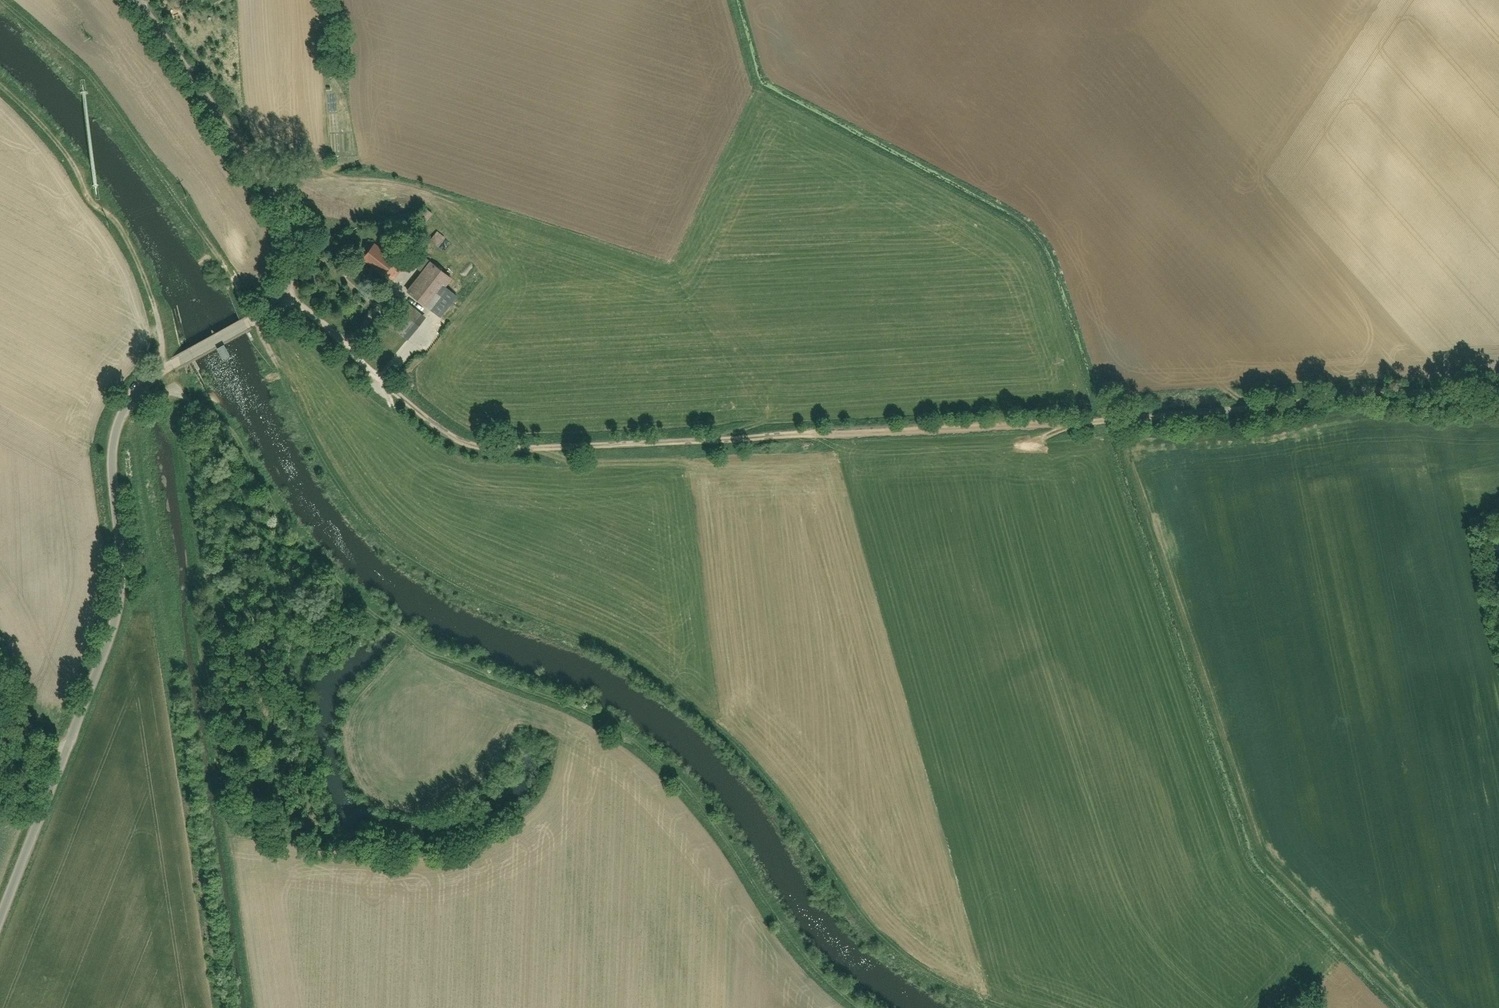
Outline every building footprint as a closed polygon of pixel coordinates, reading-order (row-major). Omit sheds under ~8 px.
[(432,213),(424,207),(418,216),(425,222),(432,213)] [(445,238),(437,232),(431,241),(439,247),(445,238)] [(376,239),(362,257),(393,281),(407,263),(376,239)] [(413,266),(421,272),(431,260),(423,254),(413,266)] [(421,272),(408,290),(441,316),(459,294),(447,285),(453,277),(431,260),(421,272)] [(406,339),(424,317),(404,300),(385,323),(406,339)]
